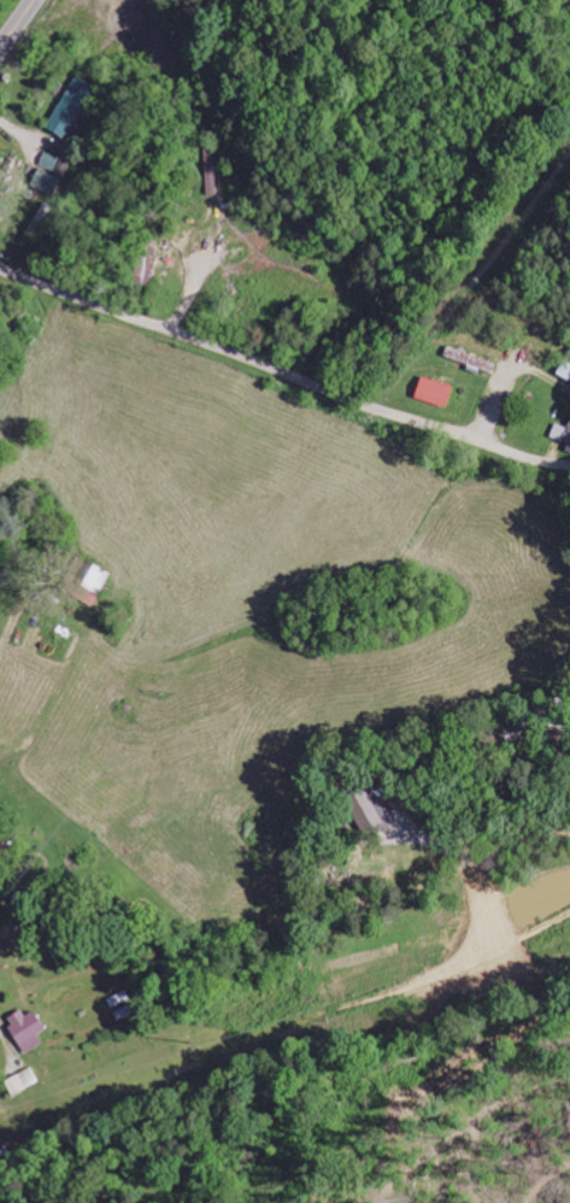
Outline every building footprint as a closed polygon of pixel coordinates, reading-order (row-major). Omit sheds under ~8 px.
[(66,138),(96,86),(77,76),(48,127),(66,138)] [(40,165),(55,171),(61,156),(46,151),(40,165)] [(32,186),(55,196),(63,179),(40,169),(32,186)] [(493,374),(497,363),(448,347),(444,357),(493,374)] [(569,381),(569,353),(558,374),(569,381)] [(450,406),(455,385),(422,378),(418,400),(450,406)] [(40,1033),(47,1030),(35,1006),(9,1020),(26,1053),(44,1043),(40,1033)] [(40,1084),(34,1068),(7,1078),(12,1093),(40,1084)]
